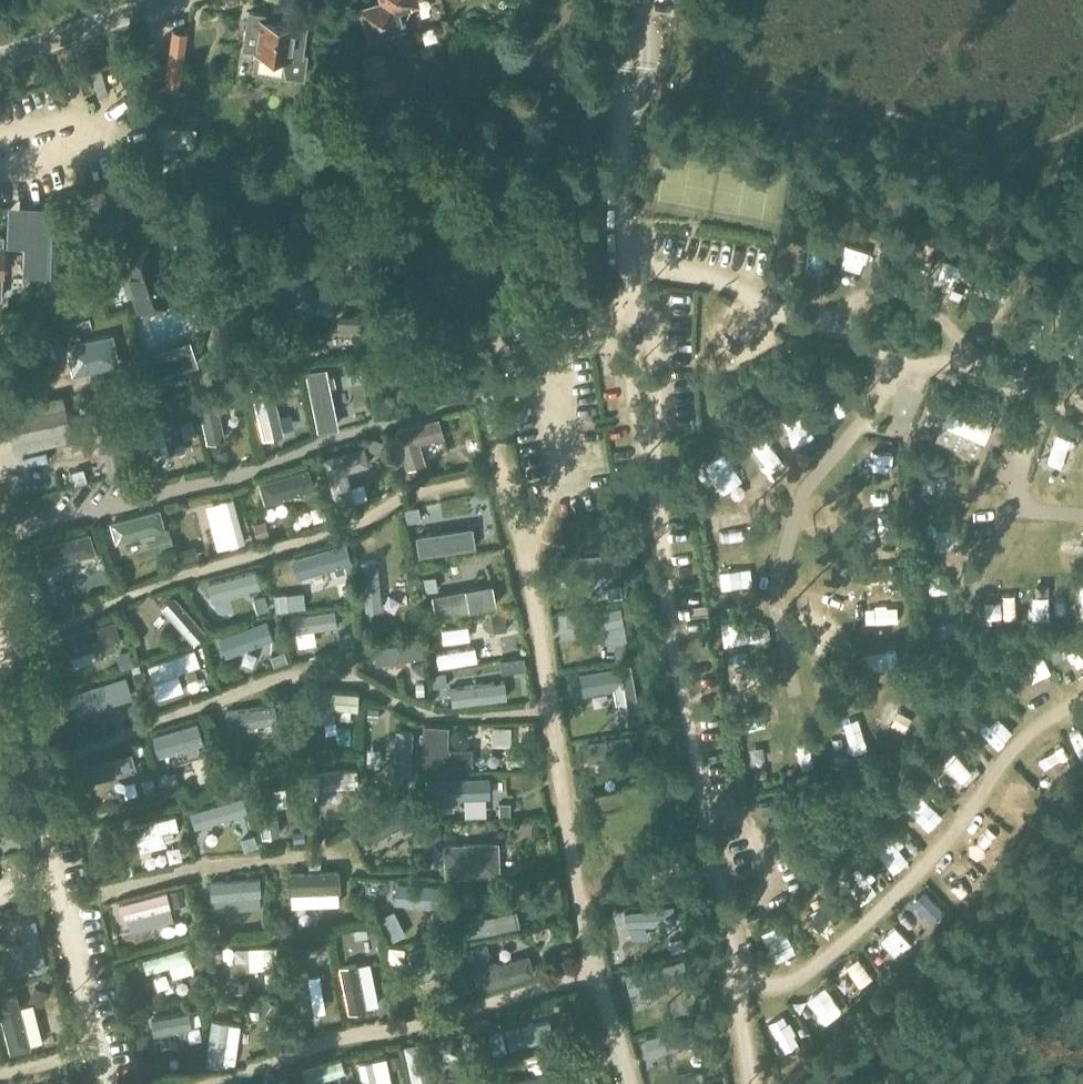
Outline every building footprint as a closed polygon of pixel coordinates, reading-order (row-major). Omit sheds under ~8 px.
[(380,0),(358,7),(367,39),(406,28),(400,7),(417,2),(416,0),(380,0)] [(246,11),(241,48),(256,50),(253,72),(285,76),(304,79),(308,54),(302,53),(308,20),(294,18),(293,25),(286,24),(264,20),(258,19),(259,13),(246,11)] [(157,88),(154,111),(181,114),(184,92),(178,91),(186,32),(172,30),(164,89),(157,88)] [(101,66),(101,94),(119,94),(120,67),(101,66)] [(395,93),(392,74),(362,79),(365,97),(367,113),(395,108),(392,93),(395,93)] [(352,104),(357,127),(367,125),(362,102),(352,104)] [(155,141),(192,143),(193,125),(156,124),(155,141)] [(165,300),(173,297),(155,243),(119,256),(138,309),(147,306),(148,310),(166,304),(165,300)] [(799,249),(799,265),(821,266),(822,250),(799,249)] [(845,251),(842,274),(853,275),(856,252),(845,251)] [(291,254),(283,304),(314,310),(323,259),(291,254)] [(938,279),(957,289),(970,265),(951,255),(938,279)] [(361,316),(337,315),(336,331),(361,331),(361,316)] [(66,347),(72,375),(117,364),(110,336),(80,344),(78,336),(67,338),(69,346),(66,347)] [(527,345),(512,351),(517,364),(532,358),(527,345)] [(1076,373),(1080,356),(1067,353),(1064,370),(1076,373)] [(326,368),(305,372),(317,433),(338,429),(330,388),(327,377),(326,368)] [(270,382),(250,387),(263,440),(283,435),(283,432),(279,416),(274,396),(271,385),(270,382)] [(996,406),(956,389),(952,399),(936,392),(923,421),(939,428),(935,439),(974,456),(981,441),(983,442),(992,422),(989,421),(996,406)] [(215,392),(197,396),(207,442),(224,438),(225,438),(219,411),(217,400),(216,399),(215,392)] [(72,439),(61,395),(2,409),(15,453),(72,439)] [(156,411),(141,415),(154,465),(170,461),(156,411)] [(441,413),(397,425),(408,463),(430,457),(424,438),(446,432),(441,413)] [(778,439),(766,443),(776,467),(788,462),(778,439)] [(355,504),(346,470),(368,464),(363,443),(322,453),(335,508),(355,504)] [(895,456),(877,456),(877,477),(895,477),(895,456)] [(1044,473),(1068,481),(1072,468),(1048,459),(1044,473)] [(726,463),(713,478),(729,492),(742,477),(726,463)] [(309,468),(258,485),(265,504),(315,488),(309,468)] [(233,499),(220,503),(232,545),(245,541),(233,499)] [(158,510),(109,524),(115,543),(164,529),(158,510)] [(457,514),(411,514),(411,532),(426,532),(446,531),(458,531),(457,514)] [(718,546),(745,546),(745,526),(718,526),(718,546)] [(958,529),(936,530),(937,543),(959,542),(958,529)] [(88,534),(36,548),(41,567),(94,553),(88,534)] [(345,542),(292,558),(298,577),(333,566),(343,563),(351,561),(346,542),(345,542)] [(617,552),(557,558),(559,576),(618,571),(617,552)] [(377,560),(361,561),(365,609),(381,608),(381,607),(377,560)] [(904,570),(874,571),(875,587),(904,586),(904,570)] [(244,574),(207,584),(211,598),(248,587),(246,581),(244,574)] [(492,585),(431,596),(435,617),(495,606),(492,585)] [(173,598),(161,609),(192,644),(204,632),(173,598)] [(894,625),(895,600),(874,599),(873,624),(894,625)] [(620,608),(565,617),(568,634),(623,624),(620,608)] [(335,610),(290,617),(293,632),(338,625),(335,610)] [(464,617),(436,623),(440,644),(468,639),(464,617)] [(266,620),(218,638),(225,657),(273,639),(266,620)] [(112,621),(60,639),(66,658),(103,646),(113,643),(119,641),(112,621)] [(142,631),(129,640),(138,655),(152,646),(142,631)] [(420,640),(372,649),(375,665),(393,662),(405,660),(423,656),(420,640)] [(475,647),(436,653),(438,666),(477,660),(475,647)] [(193,648),(147,665),(153,681),(184,669),(193,666),(199,663),(193,648)] [(875,651),(873,672),(893,674),(894,652),(875,651)] [(629,666),(579,675),(583,695),(614,689),(618,712),(637,708),(629,666)] [(125,676),(77,690),(82,706),(99,701),(112,697),(129,692),(125,676)] [(1021,710),(1038,700),(1024,678),(1008,688),(1021,710)] [(503,681),(449,689),(451,705),(505,698),(503,681)] [(313,701),(313,707),(340,709),(350,709),(357,710),(358,693),(314,691),(313,701)] [(593,699),(577,705),(581,718),(598,712),(593,699)] [(274,706),(226,713),(228,728),(277,722),(274,706)] [(893,712),(883,714),(889,736),(899,733),(893,712)] [(196,723),(152,737),(158,756),(202,742),(196,723)] [(422,747),(422,765),(470,766),(471,750),(446,749),(447,728),(423,727),(422,747)] [(985,730),(975,740),(995,760),(1005,750),(985,730)] [(395,731),(392,784),(410,785),(413,732),(395,731)] [(629,736),(586,744),(589,763),(633,755),(629,736)] [(849,743),(836,746),(842,769),(855,766),(849,743)] [(321,750),(320,761),(332,762),(332,751),(321,750)] [(756,782),(757,751),(744,750),(743,782),(756,782)] [(953,751),(942,759),(962,785),(973,776),(953,751)] [(131,753),(83,765),(88,782),(135,770),(131,753)] [(357,770),(308,775),(309,792),(315,792),(330,790),(359,787),(357,770)] [(487,778),(427,780),(428,800),(439,800),(451,799),(487,798),(487,778)] [(240,782),(202,806),(210,820),(243,799),(247,797),(248,796),(240,782)] [(272,790),(255,793),(262,836),(279,833),(275,807),(272,790)] [(903,822),(914,832),(932,810),(920,801),(903,822)] [(0,804),(0,822),(12,820),(9,802),(0,804)] [(406,805),(367,826),(376,841),(400,828),(409,823),(414,821),(406,805)] [(176,815),(129,826),(133,839),(162,832),(172,830),(178,828),(179,828),(176,815)] [(500,839),(445,841),(446,874),(501,872),(500,839)] [(339,870),(288,873),(289,895),(291,894),(339,891),(341,891),(339,870)] [(977,886),(967,872),(951,882),(961,897),(977,886)] [(259,879),(210,883),(212,900),(214,900),(259,896),(260,896),(259,879)] [(396,884),(395,904),(440,907),(441,886),(396,884)] [(166,892),(118,905),(122,921),(125,921),(169,908),(171,908),(166,892)] [(673,907),(626,916),(629,933),(676,923),(673,907)] [(314,926),(314,909),(292,910),(292,927),(314,926)] [(826,910),(813,917),(826,938),(838,931),(826,910)] [(474,919),(462,922),(465,937),(465,938),(519,927),(519,925),(516,911),(487,917),(474,919)] [(35,921),(18,925),(30,974),(46,970),(35,921)] [(449,939),(409,955),(419,982),(460,966),(449,939)] [(479,990),(534,973),(528,953),(494,964),(487,941),(465,948),(479,990)] [(246,947),(247,970),(262,970),(262,946),(246,947)] [(276,947),(263,947),(265,980),(265,982),(278,981),(276,947)] [(185,948),(143,961),(146,971),(147,974),(170,967),(189,961),(185,948)] [(682,958),(624,974),(629,993),(687,977),(682,958)] [(357,964),(339,967),(348,1012),(366,1009),(365,1007),(362,990),(357,966),(357,964)] [(307,969),(290,972),(296,1017),(313,1015),(309,985),(308,977),(307,969)] [(455,980),(450,982),(456,997),(470,991),(463,971),(453,974),(455,980)] [(0,998),(0,1011),(10,1052),(30,1047),(30,1045),(20,1007),(17,994),(0,998)] [(189,1011),(151,1020),(154,1035),(192,1027),(189,1011)] [(211,1020),(205,1064),(222,1067),(222,1066),(223,1061),(228,1024),(228,1023),(211,1020)] [(549,1021),(505,1034),(509,1050),(554,1038),(549,1021)] [(700,1022),(644,1039),(649,1057),(706,1041),(700,1022)] [(404,1046),(411,1083),(434,1083),(430,1062),(456,1057),(452,1037),(404,1046)] [(340,1059),(302,1071),(306,1083),(328,1077),(337,1074),(344,1072),(340,1059)] [(358,1064),(362,1083),(375,1083),(371,1062),(358,1064)] [(672,1082),(665,1062),(647,1068),(652,1083),(667,1083),(672,1082)] [(498,1081),(498,1083),(561,1083),(559,1071),(498,1081)]
